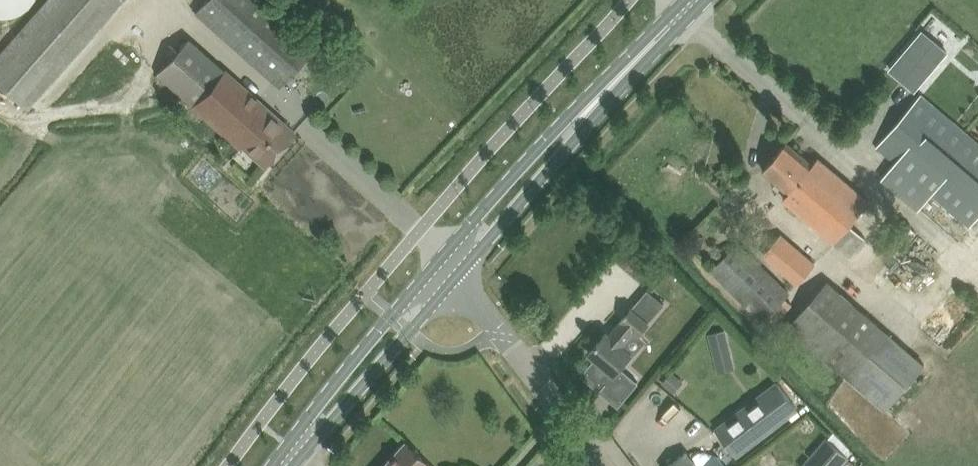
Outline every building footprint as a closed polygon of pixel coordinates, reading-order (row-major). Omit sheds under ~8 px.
[(27,107),(122,0),(47,0),(0,54),(0,83),(27,107)] [(3,15),(6,15),(9,15),(12,14),(15,13),(17,12),(20,11),(23,9),(25,7),(27,5),(29,3),(31,1),(32,0),(0,0),(0,15),(3,15)] [(279,87),(316,45),(265,0),(204,0),(194,11),(279,87)] [(922,31),(890,69),(914,89),(947,51),(922,31)] [(243,150),(246,147),(265,164),(294,132),(279,119),(188,37),(157,73),(243,150)] [(970,225),(977,216),(977,143),(921,94),(877,146),(970,225)] [(786,142),(763,169),(789,191),(783,198),(790,204),(850,255),(865,238),(849,224),(869,201),(833,171),(818,158),(812,164),(786,142)] [(742,315),(755,327),(767,315),(775,322),(794,304),(786,296),(790,292),(738,240),(709,269),(748,308),(742,315)] [(789,242),(771,265),(797,286),(815,264),(789,242)] [(786,326),(885,410),(925,363),(827,279),(786,326)] [(635,383),(620,371),(629,361),(627,359),(631,354),(622,346),(635,330),(639,334),(649,322),(632,307),(622,319),(622,320),(609,335),(606,333),(589,353),(596,359),(586,371),(603,385),(621,401),(638,381),(637,380),(635,383)] [(709,329),(711,337),(709,338),(718,372),(735,368),(727,334),(726,335),(723,325),(709,329)] [(671,371),(663,381),(669,386),(678,376),(671,371)] [(715,429),(736,456),(798,409),(777,382),(715,429)] [(803,465),(839,465),(848,456),(827,438),(803,465)] [(404,441),(382,465),(432,465),(404,441)] [(686,451),(667,465),(697,465),(686,451)]
